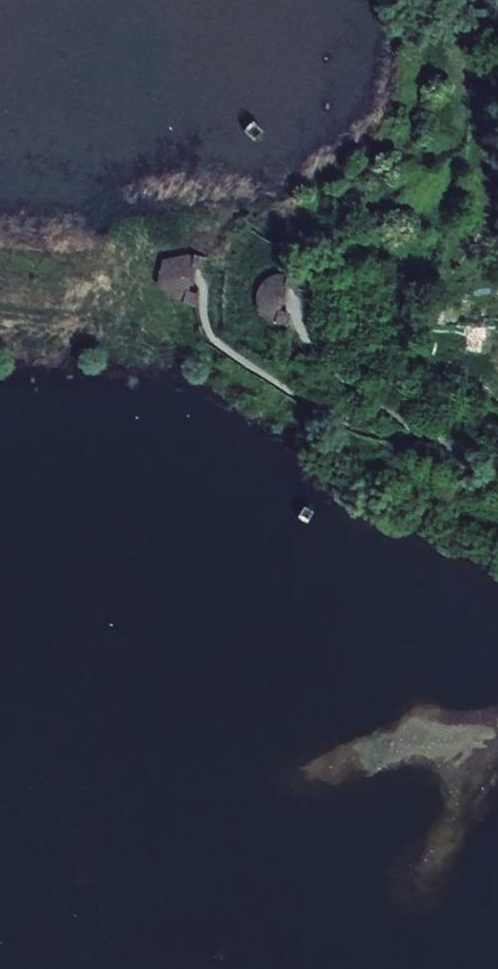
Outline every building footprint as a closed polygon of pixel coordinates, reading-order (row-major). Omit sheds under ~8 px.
[(267,139),(257,129),(248,137),(257,148),(267,139)] [(201,312),(208,263),(198,261),(188,260),(178,262),(172,263),(165,266),(162,271),(160,277),(158,291),(158,293),(161,295),(163,296),(165,298),(168,302),(176,307),(180,309),(184,310),(198,312),(201,312)] [(293,330),(303,284),(289,280),(277,281),(268,287),(261,298),(259,308),(261,320),(270,328),(281,331),(293,332),(293,330)] [(471,312),(444,366),(497,400),(497,312),(471,312)] [(317,519),(308,513),(302,522),(310,528),(317,519)]
